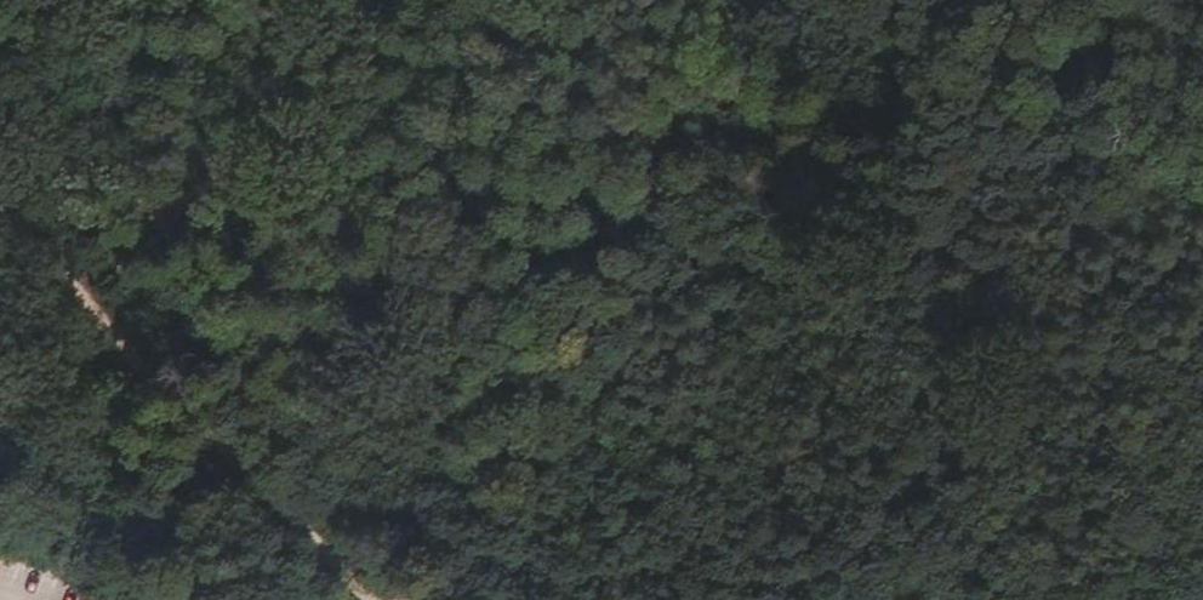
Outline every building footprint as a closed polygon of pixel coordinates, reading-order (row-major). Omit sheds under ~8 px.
[(86,589),(81,599),(109,599),(86,589)]
